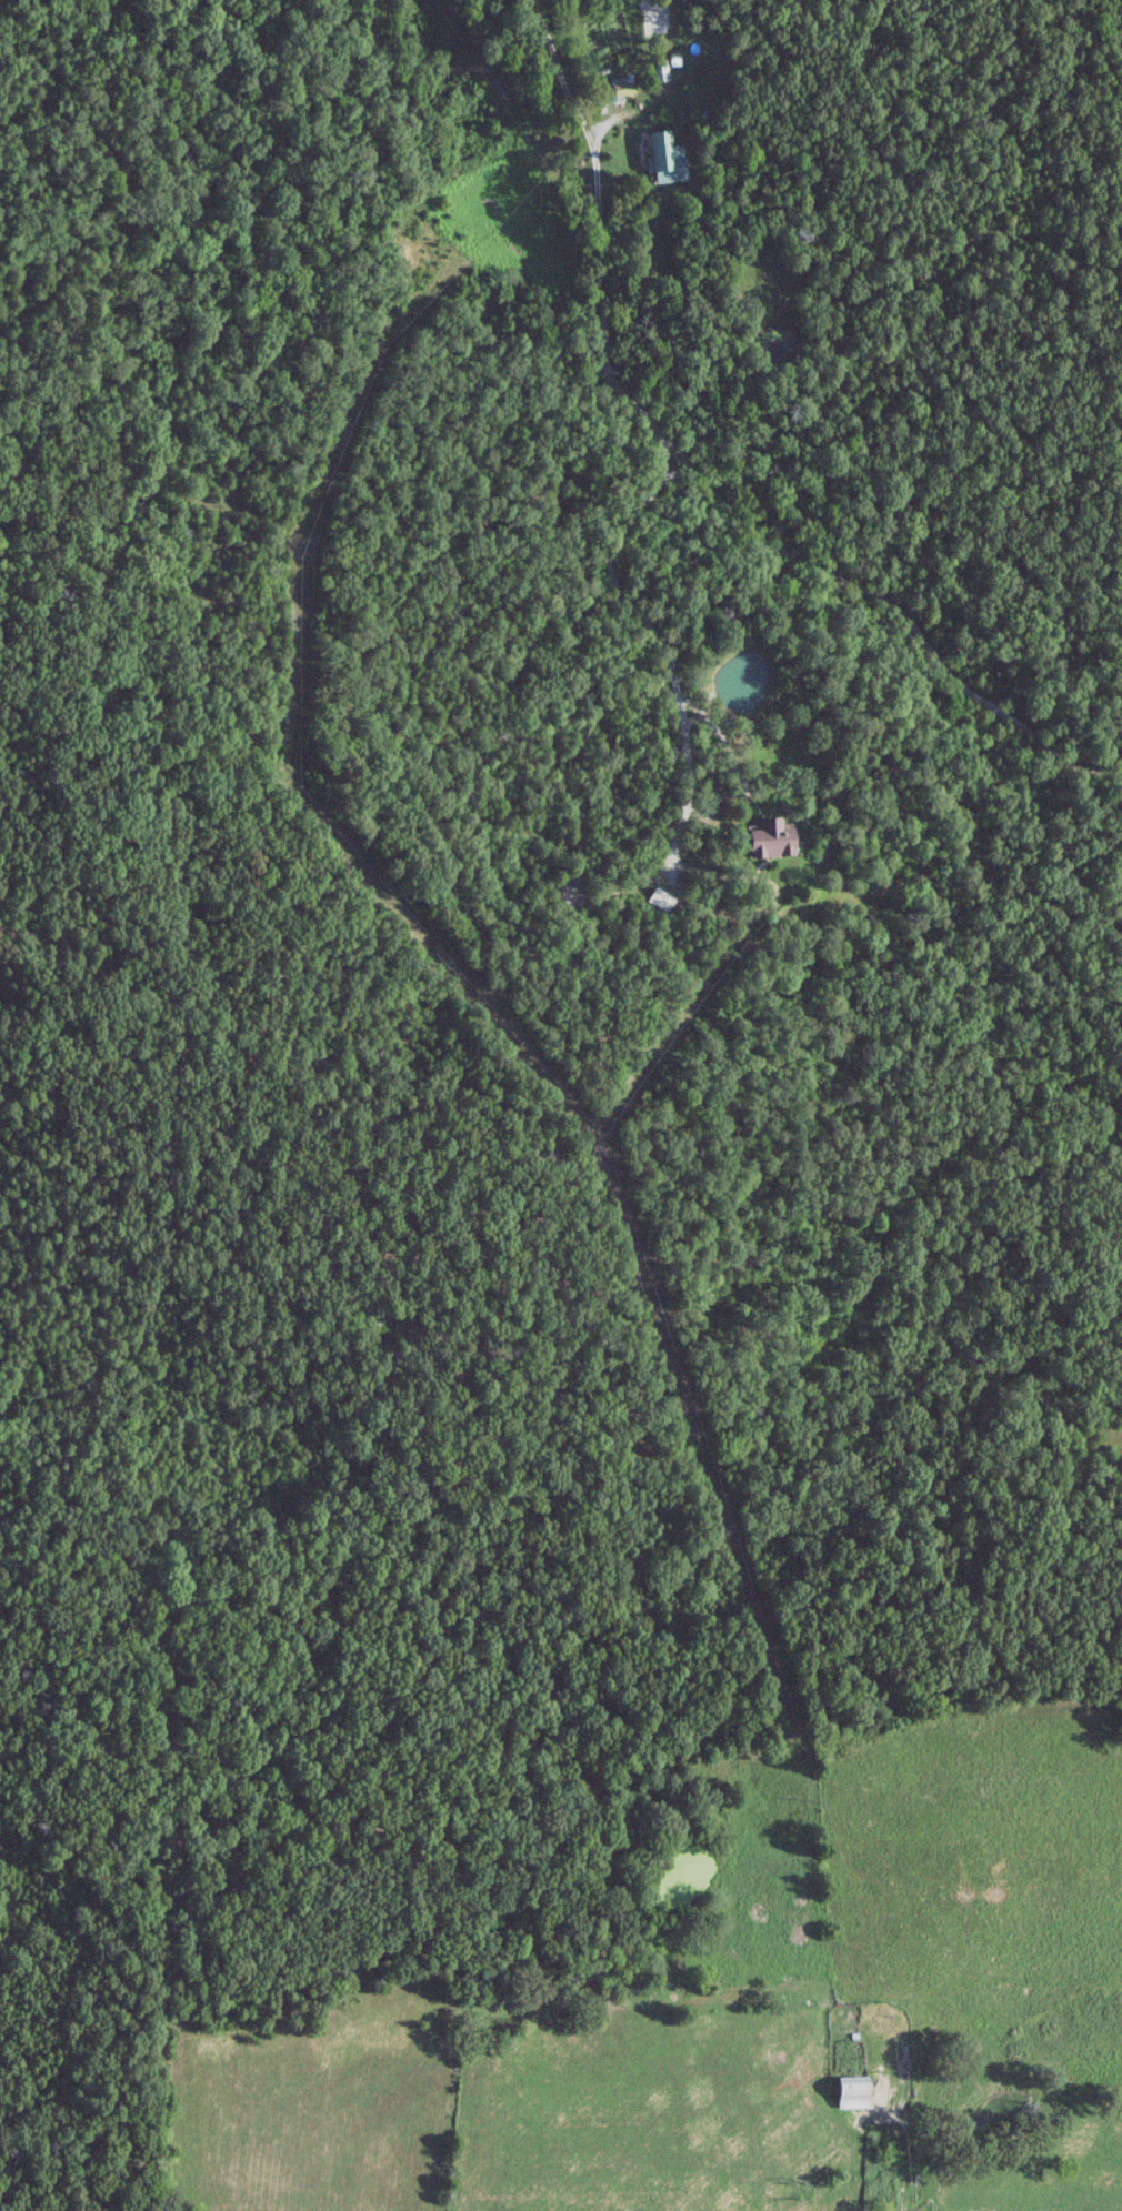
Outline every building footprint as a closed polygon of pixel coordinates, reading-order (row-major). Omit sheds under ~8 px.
[(666,127),(628,131),(628,135),(641,134),(644,170),(650,170),(651,182),(682,179),(679,159),(669,160),(666,127)] [(756,817),(756,829),(744,829),(746,857),(790,855),(789,822),(774,823),(774,817),(756,817)] [(648,904),(671,909),(674,893),(651,888),(648,904)] [(828,2107),(863,2107),(863,2076),(828,2076),(828,2107)]
